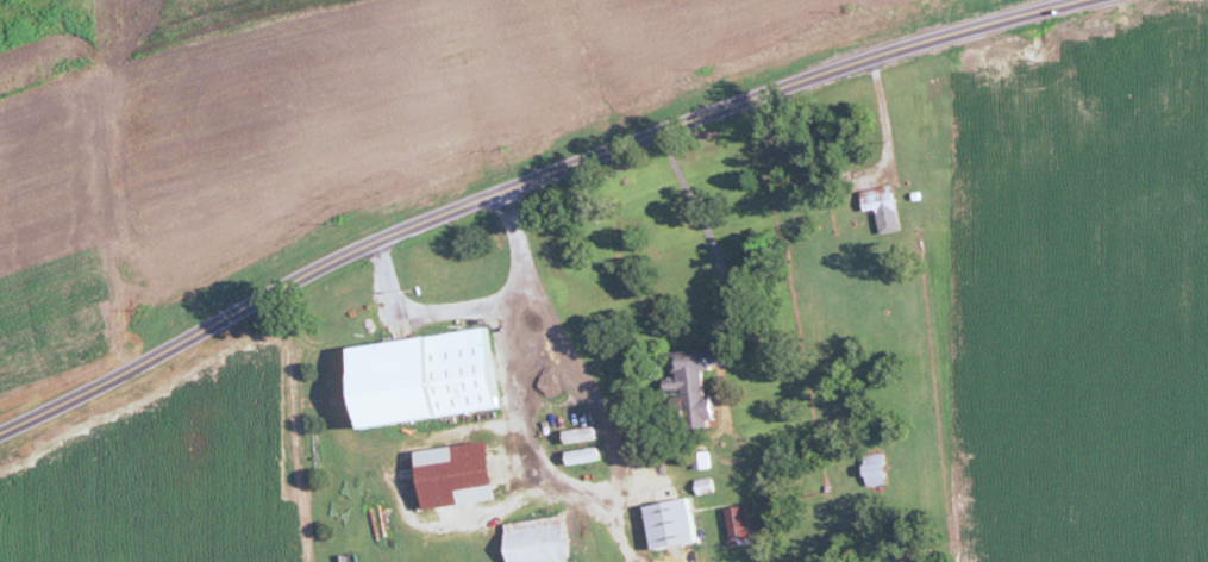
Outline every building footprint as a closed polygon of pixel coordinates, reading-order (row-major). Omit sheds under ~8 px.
[(878,215),(883,235),(904,231),(896,199),(867,206),(869,217),(878,215)] [(673,353),(676,381),(669,382),(672,407),(692,404),(694,425),(717,423),(714,397),(708,397),(704,370),(729,367),(727,347),(673,353)] [(712,469),(711,452),(701,453),(703,470),(712,469)] [(889,463),(869,464),(870,486),(890,485),(889,463)] [(648,509),(656,551),(700,543),(692,500),(648,509)] [(734,545),(753,542),(749,507),(729,510),(734,545)]
